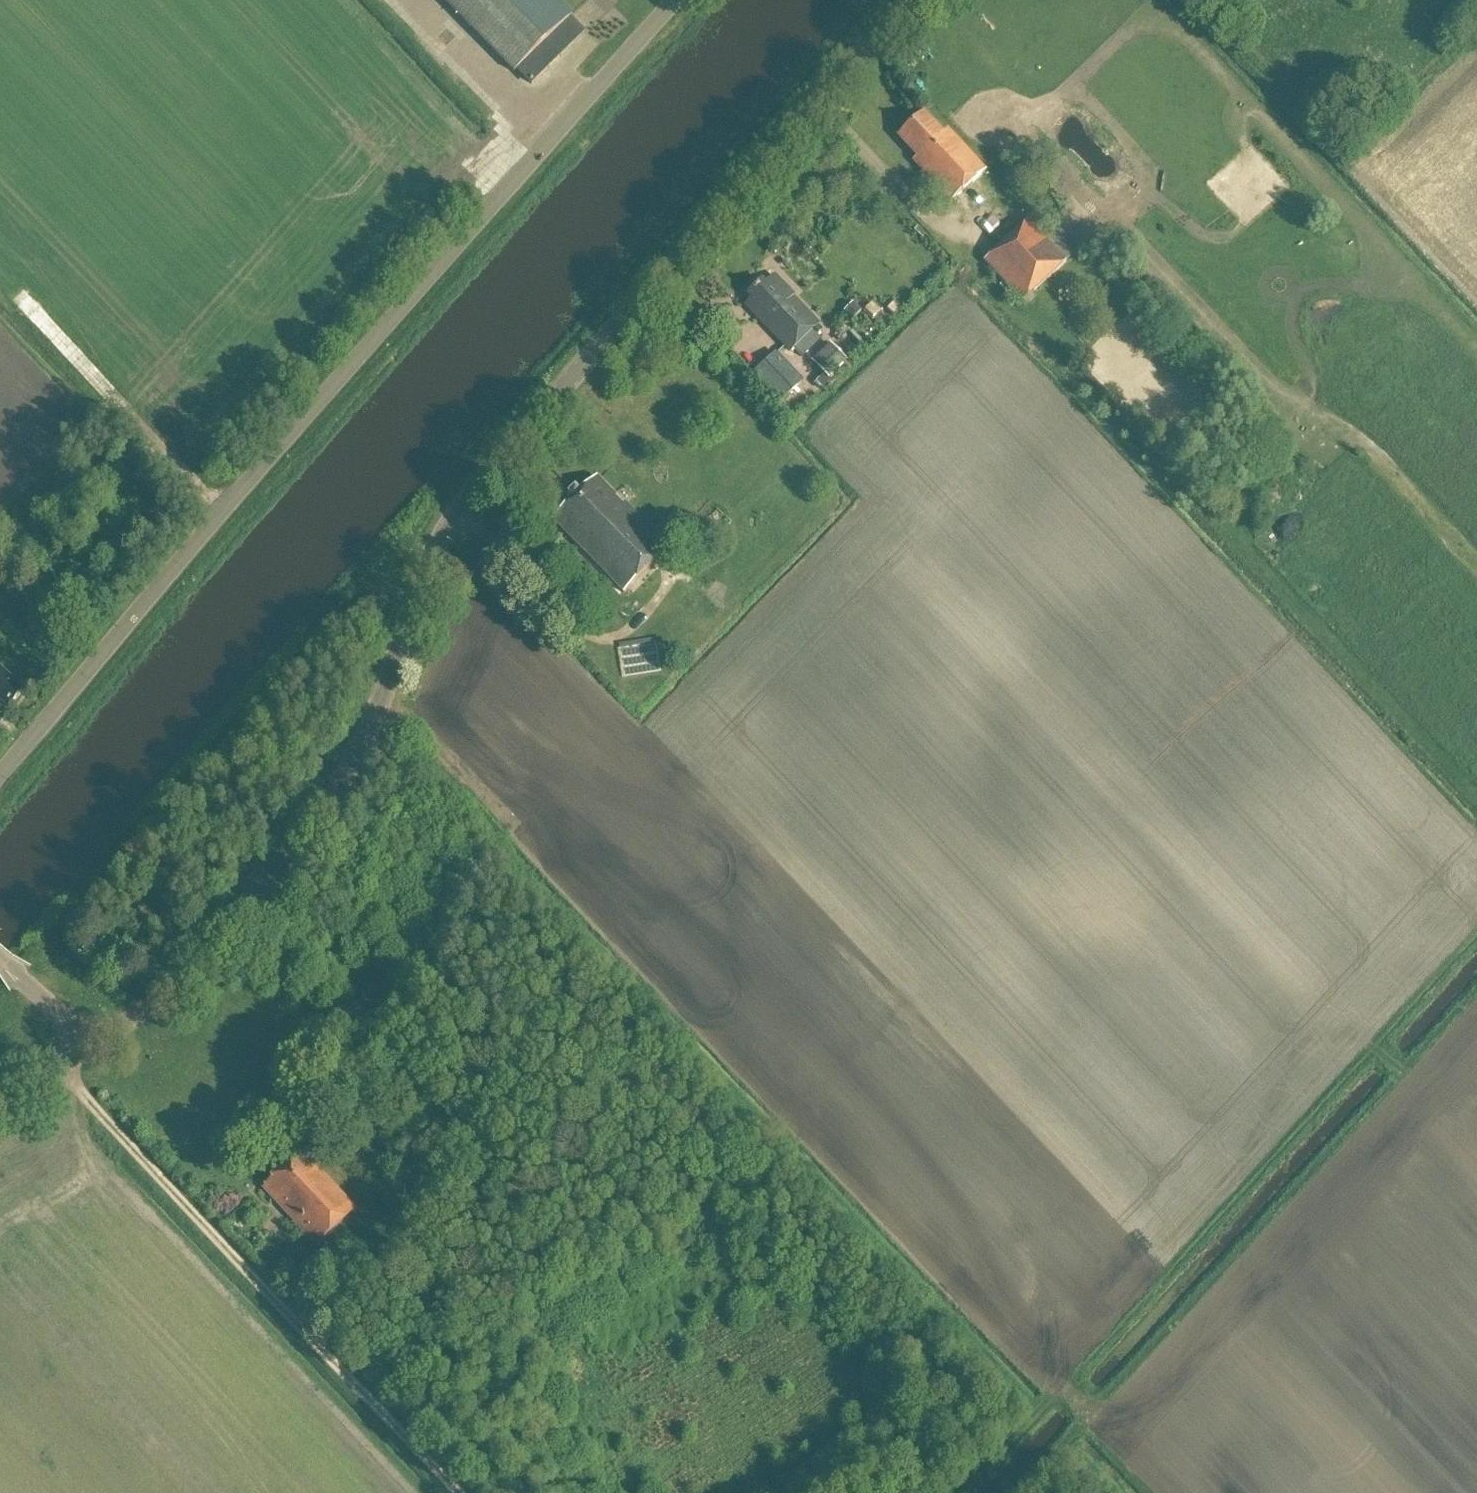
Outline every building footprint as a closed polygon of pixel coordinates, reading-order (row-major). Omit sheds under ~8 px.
[(583,37),(569,23),(572,20),(553,0),(439,0),(514,76),(517,73),(531,88),(583,37)] [(950,206),(985,174),(947,132),(942,137),(923,116),(898,139),(917,160),(912,164),(923,175),(922,176),(950,206)] [(1069,289),(1086,273),(1072,257),(1065,263),(1028,222),(983,264),(1021,305),(1033,294),(1042,303),(1063,283),(1069,289)] [(790,355),(818,327),(788,296),(789,295),(774,279),(765,287),(762,284),(747,298),(751,302),(745,308),(790,355)] [(846,364),(829,346),(811,363),(828,380),(846,364)] [(803,383),(776,354),(753,376),(781,405),(803,383)] [(597,480),(553,523),(623,596),(669,552),(617,497),(615,499),(597,480)] [(24,694),(0,674),(0,703),(9,711),(24,694)] [(317,1249),(356,1213),(302,1155),(263,1191),(317,1249)]
